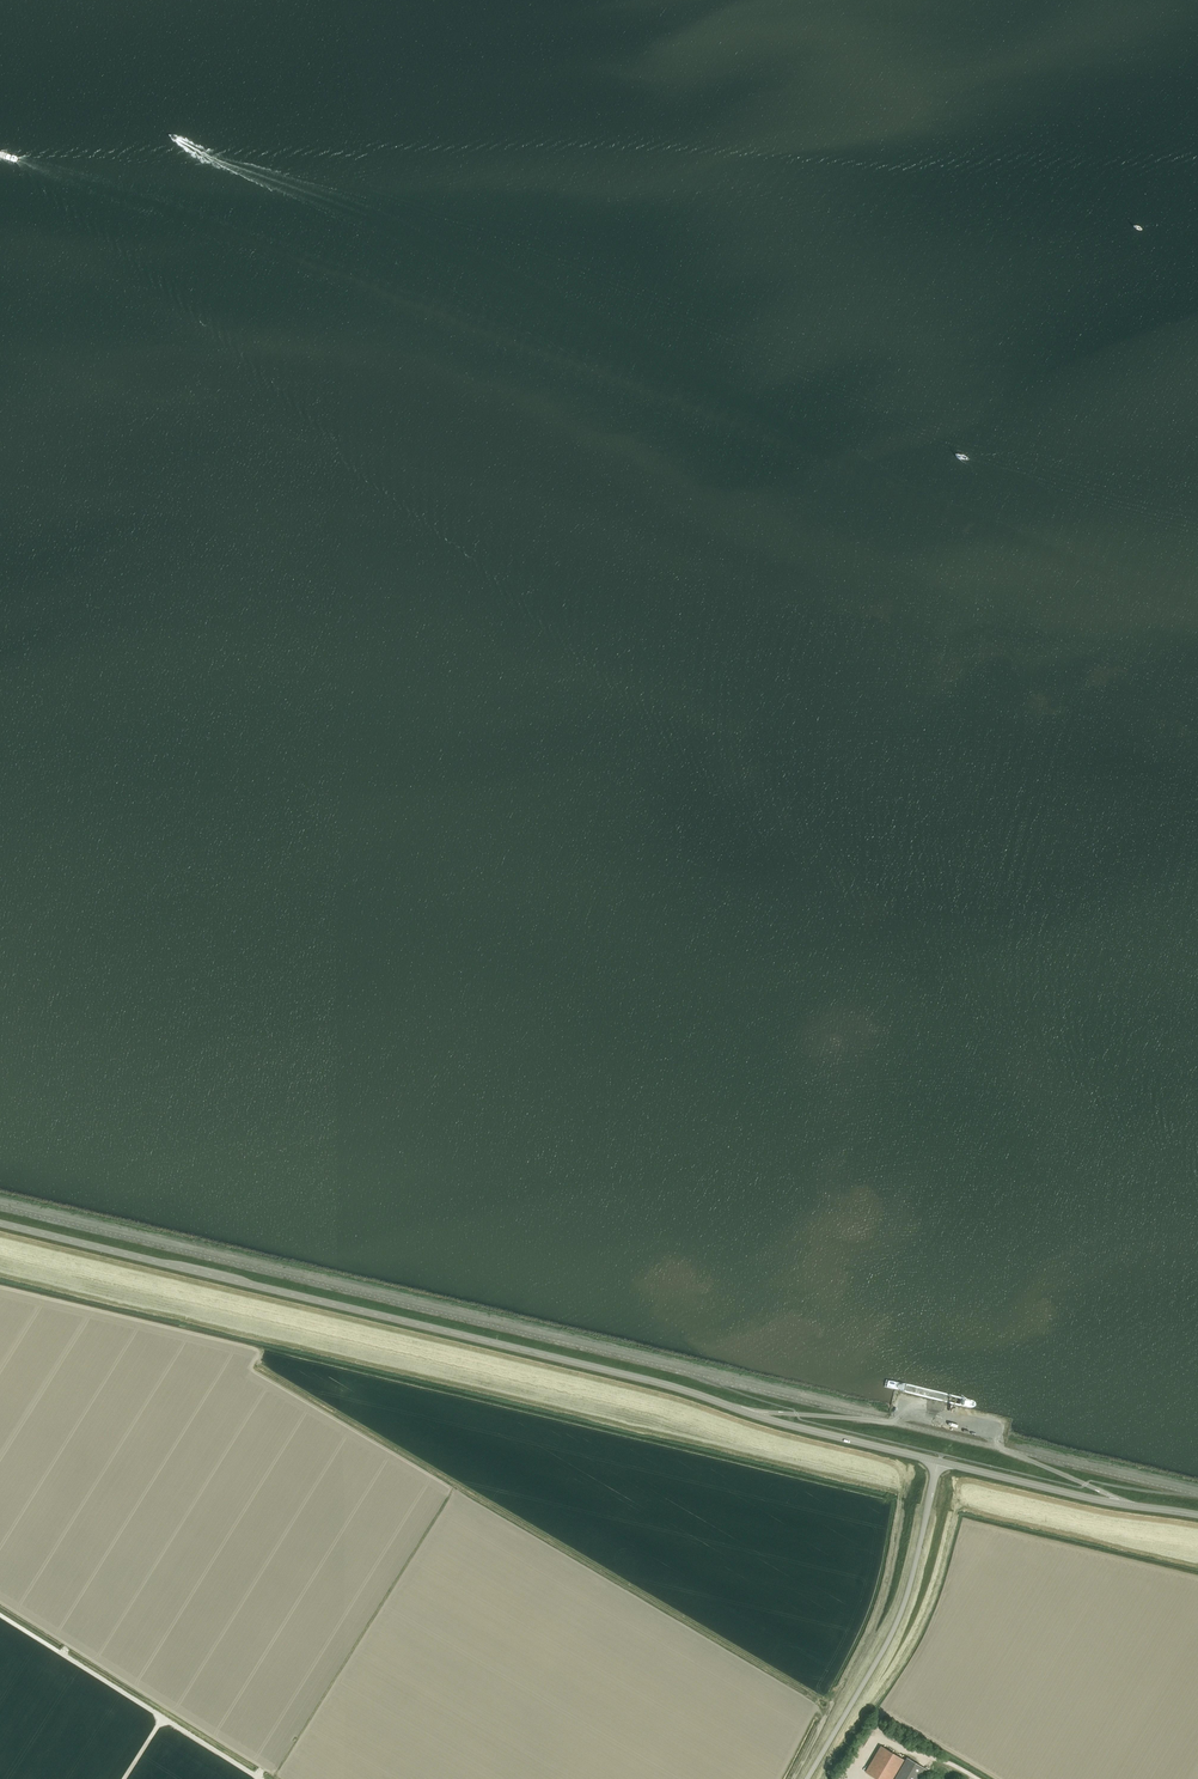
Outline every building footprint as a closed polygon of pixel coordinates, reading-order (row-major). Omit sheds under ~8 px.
[(865,1772),(877,1778),(893,1778),(904,1760),(881,1746),(865,1772)] [(904,1760),(893,1778),(921,1778),(927,1769),(906,1757),(904,1760)]
